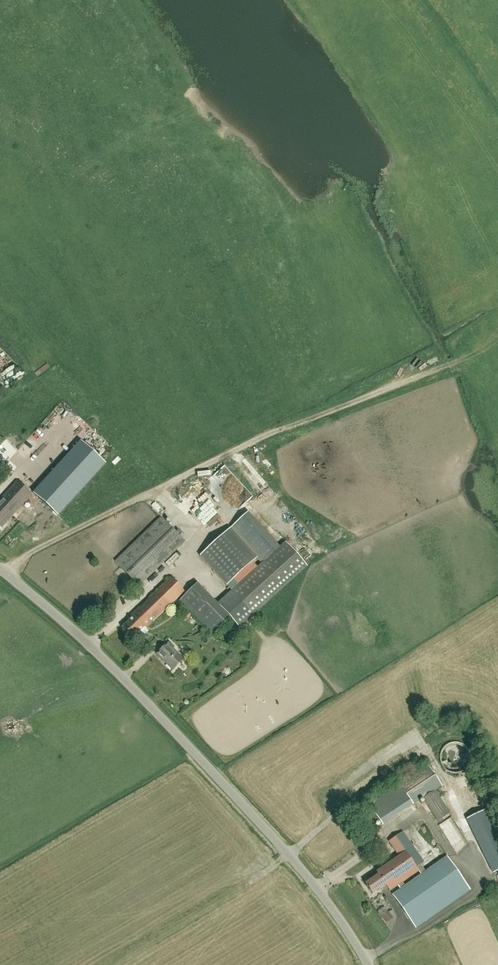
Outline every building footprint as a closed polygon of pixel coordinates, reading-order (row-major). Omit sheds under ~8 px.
[(3,374),(13,368),(6,357),(0,361),(0,370),(3,374)] [(17,368),(8,374),(14,384),(24,377),(17,368)] [(65,413),(56,424),(69,434),(78,423),(65,413)] [(103,432),(99,436),(110,444),(113,440),(103,432)] [(80,441),(33,493),(58,516),(105,464),(80,441)] [(30,495),(16,481),(0,500),(0,524),(2,526),(30,495)] [(139,587),(185,542),(161,517),(115,562),(139,587)] [(227,522),(197,551),(203,557),(232,528),(227,522)] [(234,530),(200,557),(226,589),(288,539),(277,525),(248,548),(234,530)] [(286,542),(218,604),(230,618),(239,628),(307,566),(286,542)] [(183,548),(169,561),(173,565),(187,552),(183,548)] [(130,619),(131,620),(124,627),(133,637),(144,626),(146,628),(184,592),(171,577),(130,619)] [(218,604),(197,583),(179,600),(212,635),(230,618),(218,604)] [(157,655),(172,669),(182,659),(171,648),(172,648),(168,644),(157,655)] [(441,752),(440,755),(440,758),(440,760),(441,763),(442,765),(443,767),(445,769),(447,770),(450,771),(452,772),(454,772),(457,772),(460,772),(462,771),(464,770),(466,768),(468,766),(469,764),(470,762),(470,759),(471,756),(470,754),(469,751),(468,749),(466,747),(464,745),(462,743),(460,742),(457,742),(454,742),(452,742),(449,743),(447,744),(445,746),(443,748),(442,750),(441,752)] [(450,813),(435,790),(442,786),(428,765),(369,804),(382,824),(413,804),(422,798),(437,821),(450,813)] [(332,801),(343,795),(336,783),(325,789),(332,801)] [(486,811),(467,820),(493,875),(497,872),(497,837),(486,811)] [(451,847),(461,842),(452,824),(442,829),(451,847)] [(425,871),(420,864),(424,862),(403,832),(389,841),(399,857),(376,872),(378,875),(365,884),(372,894),(385,884),(389,890),(418,870),(420,875),(393,894),(416,928),(470,891),(447,857),(425,871)] [(424,863),(436,859),(432,849),(421,853),(424,863)] [(387,911),(381,916),(386,924),(393,919),(387,911)]
